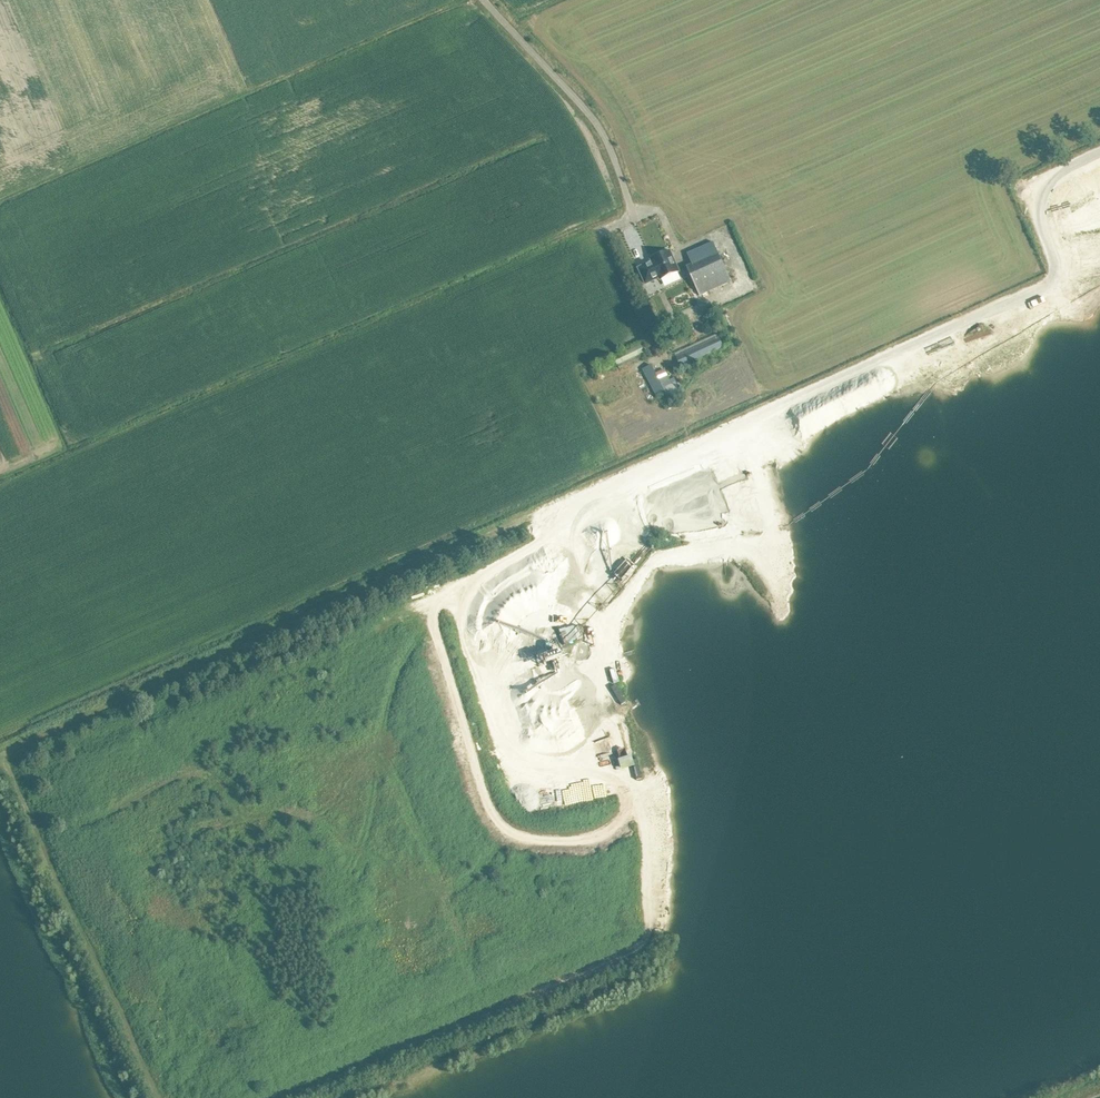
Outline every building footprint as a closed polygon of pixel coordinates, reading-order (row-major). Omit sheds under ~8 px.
[(699,296),(731,281),(714,242),(688,254),(692,264),(687,267),(699,296)] [(639,268),(646,284),(660,278),(661,280),(679,271),(670,251),(668,252),(667,251),(666,250),(661,253),(660,254),(661,255),(651,260),(652,262),(639,268)] [(681,366),(723,346),(720,340),(678,360),(681,366)] [(640,345),(614,357),(618,365),(644,353),(640,345)] [(674,378),(670,380),(665,370),(656,374),(652,365),(643,370),(658,399),(679,389),(674,378)] [(578,626),(559,632),(563,645),(582,639),(578,626)] [(621,769),(635,765),(633,755),(619,758),(621,769)] [(553,777),(561,806),(578,801),(570,772),(553,777)]
